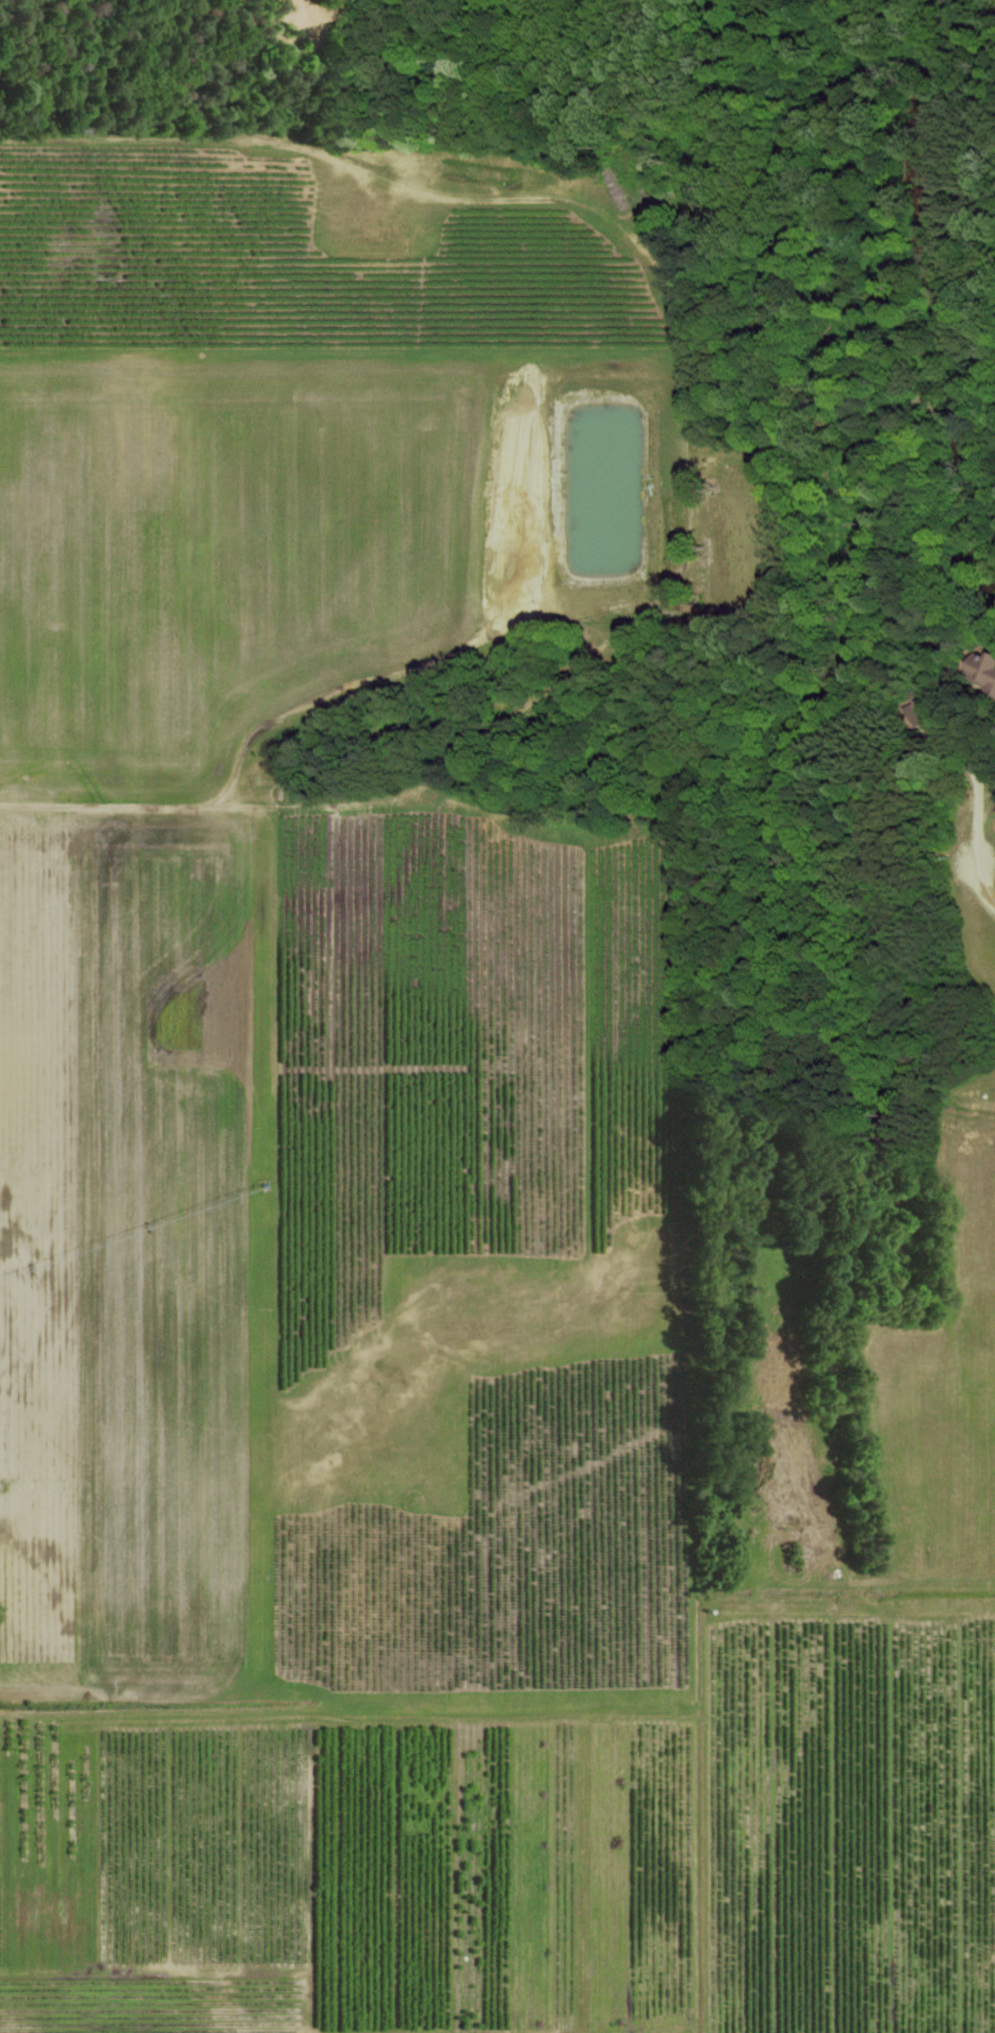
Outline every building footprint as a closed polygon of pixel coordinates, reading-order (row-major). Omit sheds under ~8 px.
[(991,650),(988,657),(977,651),(967,674),(989,685),(986,691),(994,695),(994,652),(991,650)] [(911,707),(921,726),(936,718),(925,699),(911,707)]
